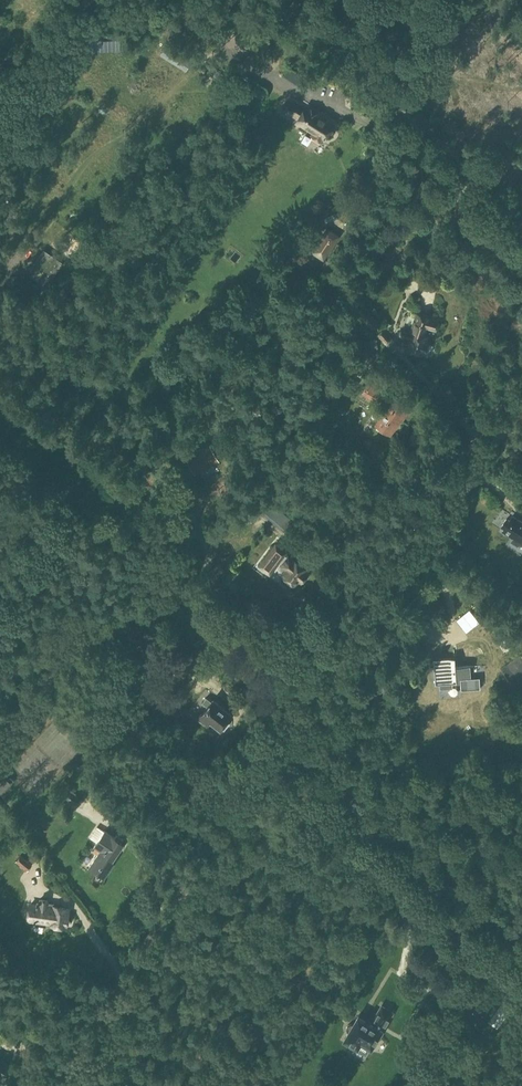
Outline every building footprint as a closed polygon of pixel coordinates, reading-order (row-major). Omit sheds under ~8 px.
[(257,85),(252,94),(262,100),(267,91),(257,85)] [(281,107),(281,110),(281,112),(282,114),(284,115),(286,116),(288,117),(291,116),(298,120),(296,122),(313,132),(311,137),(320,143),(326,134),(328,135),(329,134),(331,133),(331,132),(330,130),(329,129),(331,125),(318,117),(320,113),(312,108),(309,111),(305,108),(304,109),(297,104),(293,102),(291,101),(288,101),(287,100),(285,101),(284,102),(283,103),(281,105),(281,107)] [(304,137),(300,145),(309,149),(312,141),(304,137)] [(325,260),(340,235),(326,227),(311,251),(325,260)] [(345,248),(337,244),(327,260),(334,264),(345,248)] [(64,262),(44,248),(30,269),(50,282),(64,262)] [(226,256),(236,263),(242,256),(232,248),(226,256)] [(372,330),(378,323),(364,306),(356,313),(372,330)] [(401,327),(399,337),(408,341),(406,348),(421,353),(422,352),(423,353),(427,343),(425,342),(427,337),(425,336),(427,328),(436,331),(439,319),(418,312),(416,316),(412,330),(401,327)] [(377,335),(393,352),(399,346),(384,329),(377,335)] [(409,410),(394,401),(395,397),(370,382),(361,393),(385,409),(375,425),(390,435),(400,419),(402,420),(409,410)] [(259,516),(275,521),(279,510),(262,504),(259,516)] [(504,529),(502,530),(514,538),(512,542),(521,549),(521,522),(512,516),(510,519),(504,529)] [(275,542),(258,566),(270,575),(278,563),(282,566),(286,570),(283,574),(284,574),(281,578),(281,583),(287,587),(291,587),(294,583),(295,584),(297,580),(300,582),(306,573),(305,572),(306,570),(289,557),(285,554),(287,551),(275,542)] [(477,621),(468,609),(456,619),(465,631),(477,621)] [(146,638),(133,620),(122,629),(136,646),(146,638)] [(439,658),(434,659),(435,684),(440,684),(441,684),(441,687),(451,687),(451,683),(457,683),(457,682),(460,682),(460,683),(461,690),(480,689),(480,677),(470,678),(470,666),(456,667),(455,657),(449,658),(446,658),(446,659),(442,660),(442,658),(439,658)] [(434,694),(435,702),(450,701),(449,693),(434,694)] [(207,706),(198,718),(208,725),(211,721),(221,729),(222,727),(223,728),(224,728),(225,728),(226,728),(227,727),(228,727),(228,726),(229,725),(229,724),(229,723),(229,722),(228,721),(228,720),(232,715),(213,699),(211,701),(206,697),(202,702),(207,706)] [(87,770),(85,763),(76,765),(77,772),(87,770)] [(5,776),(0,781),(0,793),(11,782),(5,776)] [(64,780),(57,792),(76,805),(80,800),(70,791),(72,786),(64,780)] [(98,854),(91,865),(104,875),(112,862),(110,861),(121,844),(122,843),(121,842),(122,841),(115,837),(114,838),(105,832),(97,845),(96,844),(92,850),(98,854)] [(21,855),(16,861),(27,870),(32,864),(21,855)] [(40,898),(39,905),(31,904),(29,919),(51,922),(50,924),(66,927),(68,910),(52,907),(48,907),(48,899),(40,898)] [(504,999),(490,988),(472,1012),(487,1023),(504,999)] [(349,1031),(344,1039),(357,1047),(356,1049),(367,1055),(371,1048),(372,1046),(375,1047),(378,1041),(376,1039),(382,1029),(383,1030),(394,1012),(381,1004),(370,1022),(358,1015),(353,1024),(352,1024),(351,1024),(350,1024),(349,1025),(348,1025),(348,1026),(347,1027),(347,1028),(347,1029),(348,1030),(348,1031),(349,1031)] [(0,1059),(0,1072),(2,1074),(9,1064),(0,1059)]
